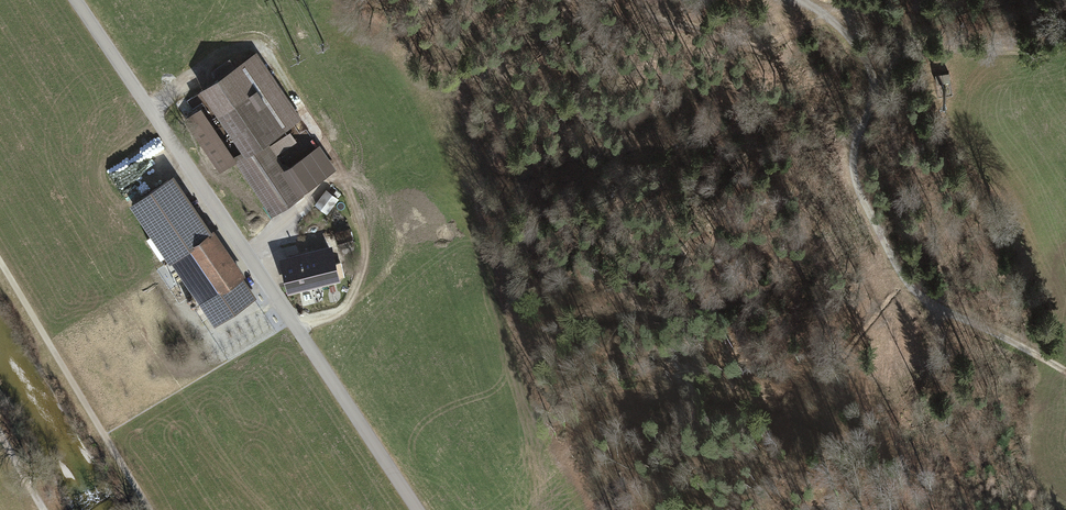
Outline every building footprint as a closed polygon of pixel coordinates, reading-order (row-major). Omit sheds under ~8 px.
[(210,104),(183,123),(221,178),(236,168),(270,217),(301,196),(299,193),(334,169),(319,147),(284,171),(265,142),(300,118),(255,53),(201,91),(210,104)] [(951,82),(950,74),(935,76),(936,84),(951,82)] [(136,206),(216,323),(253,298),(173,181),(136,206)] [(315,205),(328,214),(340,199),(327,189),(315,205)] [(350,230),(337,234),(340,246),(353,243),(350,230)] [(332,247),(277,260),(285,293),(339,281),(332,247)]
